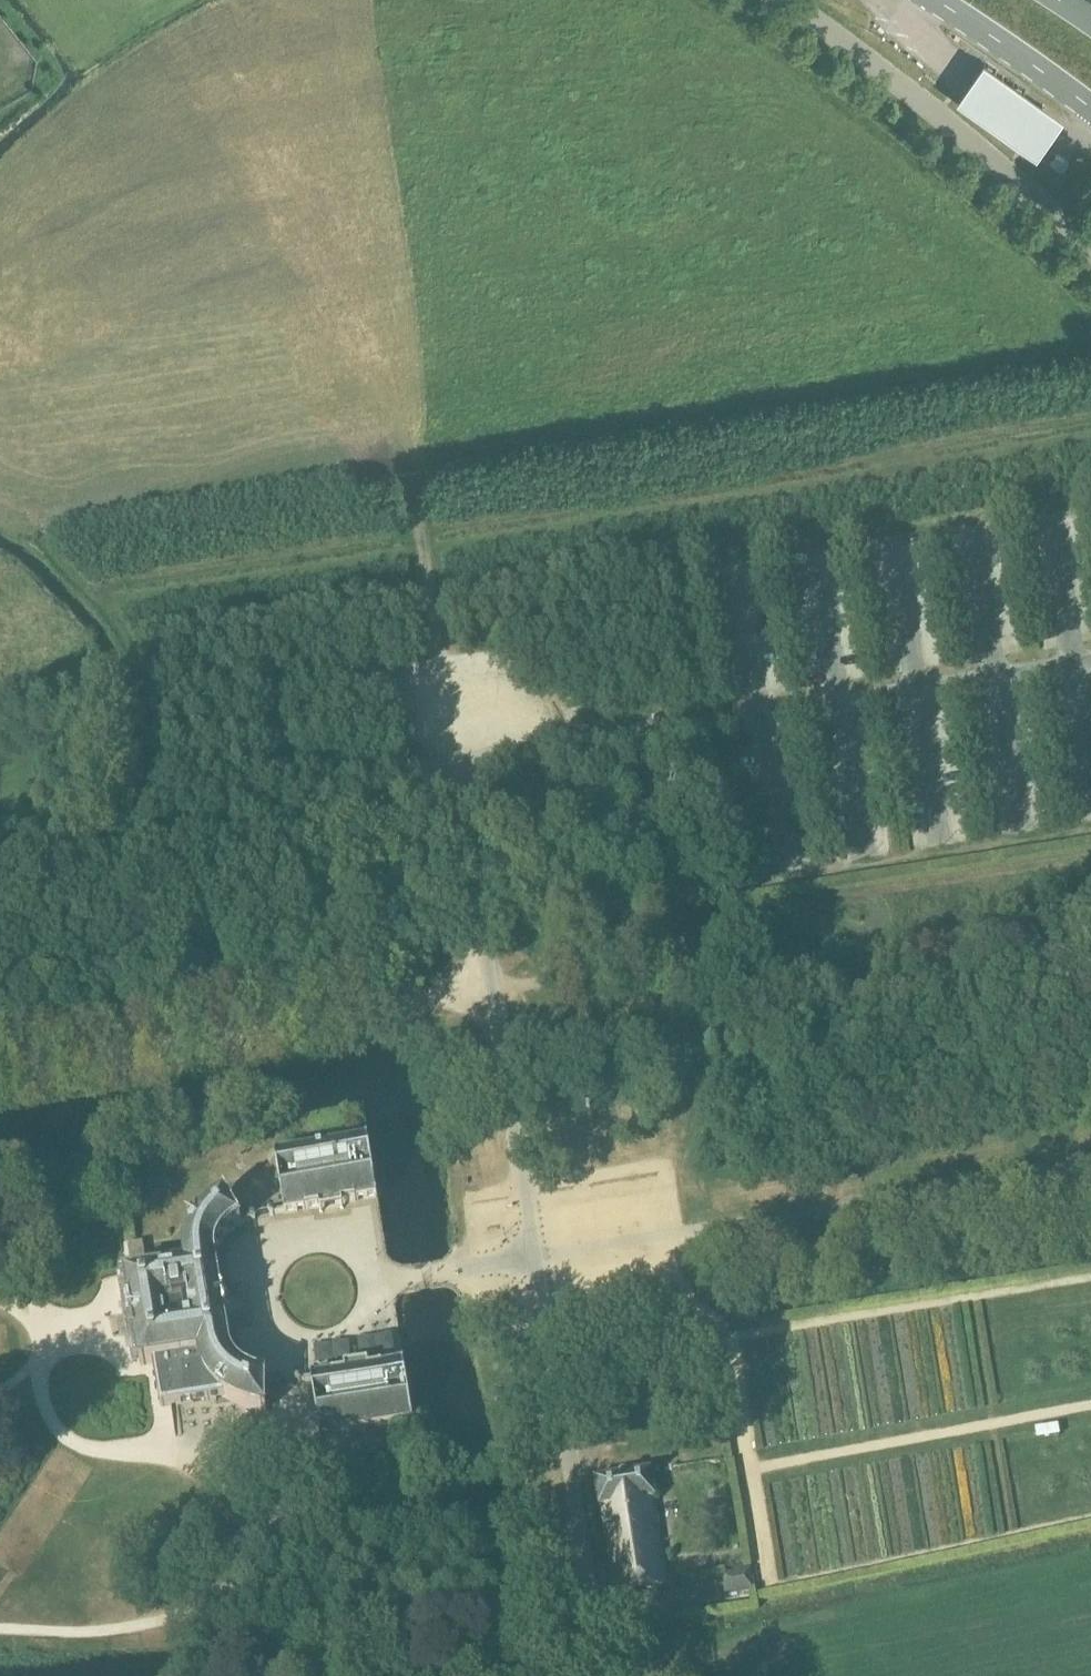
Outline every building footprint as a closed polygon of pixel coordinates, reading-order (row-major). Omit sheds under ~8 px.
[(1067,114),(987,60),(962,98),(1041,152),(1067,114)] [(1063,170),(1068,162),(1057,154),(1051,162),(1063,170)] [(379,1198),(370,1140),(277,1155),(286,1213),(379,1198)] [(236,1229),(239,1228),(244,1225),(241,1221),(227,1198),(225,1199),(220,1202),(218,1204),(214,1207),(210,1211),(206,1215),(204,1217),(201,1221),(197,1226),(196,1228),(193,1233),(191,1238),(189,1243),(188,1246),(187,1251),(187,1254),(187,1257),(187,1261),(187,1266),(188,1269),(163,1273),(160,1255),(146,1257),(144,1243),(130,1245),(134,1277),(132,1277),(127,1277),(128,1282),(132,1304),(125,1305),(128,1325),(131,1341),(137,1340),(140,1362),(140,1367),(145,1366),(154,1364),(161,1408),(226,1398),(231,1401),(237,1404),(240,1406),(246,1408),(252,1410),(255,1411),(261,1413),(267,1414),(267,1386),(268,1386),(268,1381),(263,1380),(263,1381),(262,1380),(259,1380),(257,1379),(253,1378),(251,1376),(249,1375),(246,1374),(244,1371),(242,1369),(240,1367),(238,1365),(237,1363),(235,1360),(234,1358),(233,1355),(233,1353),(232,1348),(228,1320),(228,1318),(236,1316),(244,1316),(241,1295),(233,1297),(225,1298),(224,1296),(220,1269),(219,1264),(219,1261),(219,1259),(219,1256),(220,1252),(221,1250),(221,1247),(222,1245),(224,1243),(225,1240),(226,1238),(228,1236),(230,1234),(232,1233),(234,1231),(236,1229)] [(415,1422),(406,1364),(313,1378),(322,1437),(415,1422)] [(616,1594),(667,1587),(654,1500),(657,1500),(653,1472),(596,1481),(600,1508),(603,1508),(616,1594)] [(733,1569),(733,1573),(722,1575),(725,1595),(753,1591),(750,1566),(745,1567),(733,1569)]
